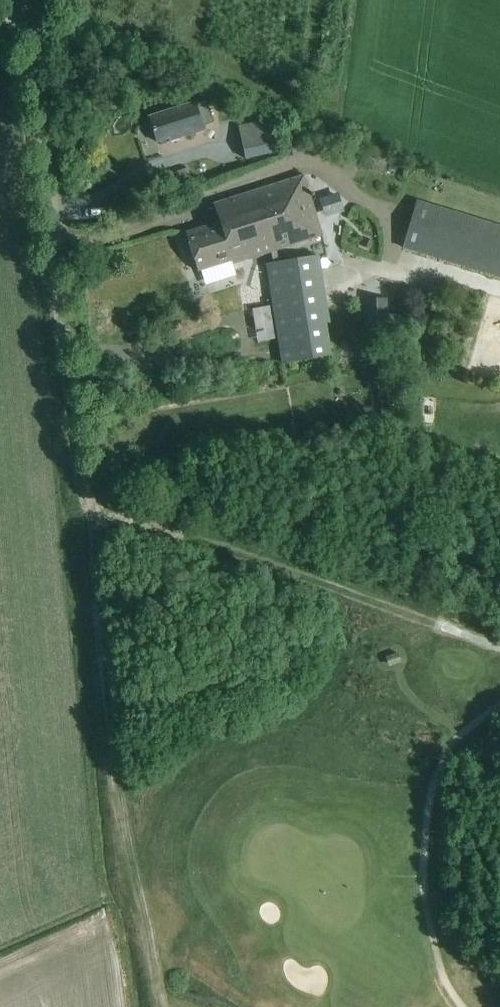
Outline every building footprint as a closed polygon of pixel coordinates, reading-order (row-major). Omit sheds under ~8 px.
[(147,117),(156,144),(169,140),(170,142),(204,131),(195,101),(147,117)] [(274,121),(239,129),(245,162),(281,154),(274,121)] [(365,167),(384,174),(389,158),(370,151),(365,167)] [(211,209),(216,227),(218,232),(264,218),(275,255),(322,241),(304,180),(211,209)] [(499,284),(499,231),(421,206),(406,254),(499,284)] [(218,232),(216,227),(186,236),(197,272),(226,263),(228,270),(275,255),(264,218),(218,232)] [(371,250),(374,242),(365,239),(362,247),(371,250)] [(331,363),(315,262),(266,269),(282,371),(331,363)] [(388,329),(388,299),(363,299),(363,329),(388,329)]
